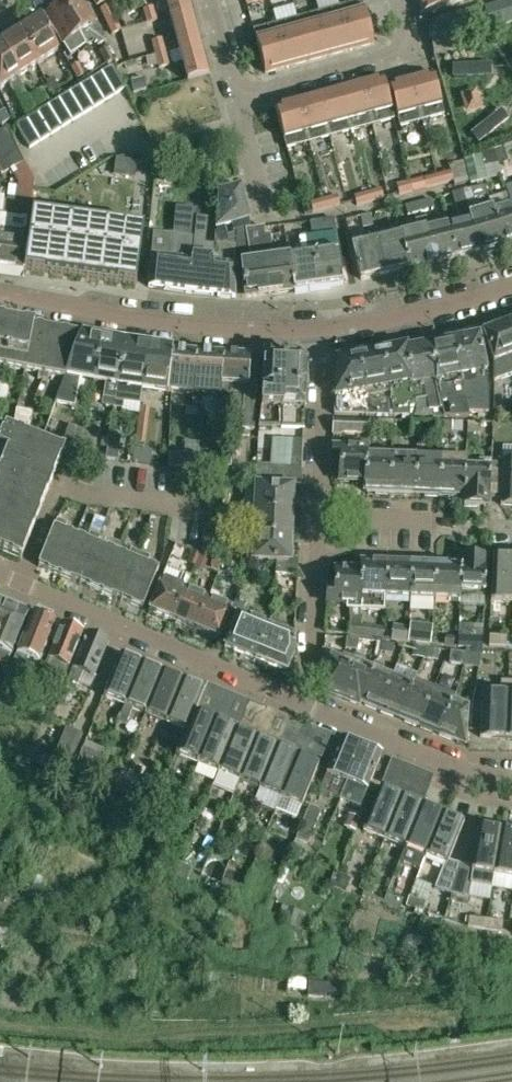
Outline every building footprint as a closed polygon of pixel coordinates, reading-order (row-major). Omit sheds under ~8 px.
[(81,0),(66,0),(61,4),(80,33),(83,42),(85,45),(86,46),(94,41),(97,46),(105,42),(107,41),(96,22),(81,0)] [(192,11),(189,0),(166,0),(171,17),(192,11)] [(422,14),(463,2),(462,0),(418,0),(422,14)] [(509,0),(507,0),(484,7),(491,30),(511,23),(511,8),(509,0)] [(361,2),(360,2),(339,8),(351,50),(373,44),(368,27),(361,2)] [(80,33),(61,4),(45,15),(69,52),(71,56),(85,45),(83,42),(80,33)] [(109,5),(100,10),(111,35),(122,30),(109,5)] [(153,7),(142,10),(146,24),(157,21),(153,7)] [(339,8),(318,13),(330,56),(351,50),(339,8)] [(201,42),(192,11),(171,17),(179,48),(201,42)] [(318,13),(297,19),(308,62),(330,56),(318,13)] [(41,17),(20,31),(36,65),(47,58),(57,51),(41,17)] [(297,19),(276,25),(287,68),(308,62),(297,19)] [(260,56),(263,65),(265,74),(287,68),(276,25),(254,31),(261,56),(260,56)] [(20,31),(1,43),(17,78),(36,65),(20,31)] [(162,39),(151,42),(155,55),(165,52),(162,39)] [(210,75),(201,42),(179,48),(188,81),(210,75)] [(0,44),(0,89),(8,83),(20,106),(25,114),(33,110),(28,100),(17,78),(1,43),(0,44)] [(106,47),(99,51),(106,62),(113,57),(106,47)] [(169,66),(165,52),(155,55),(158,69),(169,66)] [(79,63),(71,67),(77,79),(86,75),(79,63)] [(125,89),(111,66),(101,73),(115,95),(125,89)] [(101,73),(90,80),(99,93),(104,102),(115,95),(101,73)] [(444,115),(433,73),(410,79),(422,121),(444,115)] [(372,125),(394,119),(383,77),(360,83),(372,125)] [(131,81),(133,93),(147,89),(144,78),(131,81)] [(422,121),(410,79),(388,85),(399,127),(422,121)] [(99,93),(90,80),(79,86),(93,108),(104,102),(99,93)] [(372,125),(360,83),(339,89),(351,131),(372,125)] [(79,86),(69,93),(83,115),(93,108),(79,86)] [(351,131),(339,89),(318,95),(330,137),(351,131)] [(48,101),(47,100),(43,91),(28,100),(33,110),(48,101)] [(83,115),(69,93),(58,99),(72,122),(83,115)] [(330,137),(318,95),(297,101),(309,143),(330,137)] [(72,122),(58,99),(47,106),(61,129),(72,122)] [(309,143),(297,101),(275,107),(286,149),(309,143)] [(61,129),(47,106),(39,111),(36,113),(50,135),(61,129)] [(4,110),(0,113),(0,126),(9,120),(4,110)] [(36,113),(26,119),(37,137),(40,142),(50,135),(36,113)] [(15,126),(29,148),(40,142),(37,137),(26,119),(15,126)] [(6,129),(0,133),(0,170),(2,174),(24,163),(6,129)] [(494,150),(498,165),(508,162),(504,147),(494,150)] [(480,154),(480,156),(486,177),(500,174),(493,150),(480,154)] [(467,182),(470,182),(471,184),(487,181),(486,177),(480,156),(464,159),(463,155),(460,156),(467,182)] [(467,182),(460,156),(456,156),(457,161),(446,164),(448,172),(437,175),(440,185),(453,182),(454,186),(467,182)] [(15,175),(21,190),(37,183),(30,168),(15,175)] [(423,179),(426,189),(440,185),(437,175),(423,179)] [(400,196),(413,192),(410,182),(397,186),(400,196)] [(504,187),(506,195),(511,214),(511,216),(511,185),(504,187)] [(485,195),(483,186),(470,189),(472,198),(485,195)] [(214,244),(230,245),(225,227),(250,220),(240,187),(219,193),(216,230),(214,244)] [(378,189),(366,192),(369,203),(381,200),(378,189)] [(354,196),(355,201),(357,207),(369,203),(366,192),(354,196)] [(465,203),(463,192),(452,194),(454,206),(465,203)] [(337,195),(324,199),(326,210),(340,206),(337,195)] [(493,208),(491,209),(502,243),(511,240),(511,216),(511,214),(506,195),(501,197),(504,205),(493,208)] [(310,202),(313,212),(313,213),(326,210),(324,199),(310,202)] [(417,202),(419,212),(432,209),(430,199),(417,202)] [(419,212),(417,202),(404,206),(407,215),(419,212)] [(491,209),(474,214),(471,204),(466,206),(467,207),(469,216),(468,216),(479,250),(502,243),(491,209)] [(459,221),(447,224),(455,256),(479,250),(468,216),(469,216),(467,207),(456,210),(459,221)] [(51,216),(32,213),(24,270),(44,272),(51,216)] [(23,270),(27,244),(25,244),(28,218),(0,214),(0,267),(23,270)] [(373,226),(370,214),(360,217),(363,228),(373,226)] [(61,275),(69,218),(51,216),(44,272),(61,275)] [(217,256),(213,255),(213,247),(205,246),(208,221),(196,220),(174,216),(171,236),(155,233),(148,287),(234,298),(233,266),(221,265),(223,251),(218,251),(217,256)] [(69,218),(61,275),(80,277),(88,220),(69,218)] [(337,251),(325,253),(322,236),(335,234),(333,218),(310,222),(312,237),(310,237),(318,288),(343,284),(337,251)] [(447,224),(428,228),(426,219),(421,220),(432,262),(455,256),(447,224)] [(80,277),(98,280),(106,223),(88,220),(80,277)] [(419,231),(400,235),(409,268),(432,262),(421,220),(417,221),(419,231)] [(98,280),(117,282),(124,225),(106,223),(98,280)] [(117,282),(136,285),(144,228),(124,225),(117,282)] [(252,229),(246,231),(251,264),(240,265),(245,298),(269,295),(265,258),(268,257),(265,236),(264,228),(252,229)] [(400,235),(389,238),(386,229),(374,232),(385,274),(409,268),(400,235)] [(370,243),(352,247),(361,280),(385,274),(374,232),(368,233),(370,243)] [(294,291),(289,258),(272,261),(270,250),(273,249),(271,235),(265,236),(268,257),(265,258),(265,262),(269,295),(294,291)] [(309,255),(289,258),(294,291),(318,288),(310,237),(306,238),(309,255)] [(3,373),(12,321),(0,319),(0,383),(1,383),(3,373)] [(34,326),(12,321),(3,373),(9,374),(10,368),(26,371),(34,326)] [(495,376),(510,370),(506,359),(511,357),(511,342),(505,325),(482,333),(493,363),(493,377),(495,376)] [(52,329),(34,326),(26,371),(38,373),(37,379),(43,380),(52,329)] [(80,334),(52,329),(43,380),(48,381),(49,375),(64,378),(65,376),(80,334)] [(80,379),(94,382),(102,338),(80,334),(65,376),(64,378),(55,403),(75,407),(80,379)] [(478,336),(454,341),(460,376),(467,408),(467,411),(468,411),(487,412),(488,400),(487,382),(478,336)] [(94,382),(107,384),(104,398),(106,399),(105,406),(113,408),(114,405),(117,386),(124,341),(102,338),(94,382)] [(454,411),(454,418),(467,418),(468,411),(467,411),(467,408),(460,376),(454,341),(454,338),(429,342),(436,380),(439,399),(446,397),(449,411),(454,411)] [(113,408),(114,408),(113,413),(122,415),(124,404),(140,407),(142,390),(148,345),(124,341),(117,386),(114,405),(113,408)] [(436,399),(439,399),(436,380),(429,342),(405,347),(415,402),(415,407),(415,417),(440,418),(441,409),(430,409),(428,400),(436,399)] [(142,390),(168,393),(172,348),(148,345),(142,390)] [(405,347),(381,352),(392,416),(401,415),(402,418),(412,417),(415,417),(415,407),(415,402),(405,347)] [(195,350),(172,348),(168,393),(171,394),(193,396),(195,350)] [(222,353),(195,350),(193,396),(220,398),(220,397),(221,397),(222,353)] [(381,352),(355,357),(367,416),(392,416),(381,352)] [(254,430),(258,356),(249,355),(222,353),(221,397),(232,398),(232,394),(244,395),(243,409),(241,409),(240,429),(254,430)] [(262,413),(261,422),(260,427),(281,428),(303,429),(306,363),(300,357),(264,355),(262,408),(262,413)] [(336,365),(334,415),(367,416),(355,357),(341,359),(336,365)] [(1,384),(0,392),(0,401),(7,402),(10,386),(1,384)] [(511,408),(511,393),(503,392),(502,408),(511,408)] [(140,407),(135,443),(145,444),(150,408),(140,407)] [(16,409),(15,417),(31,420),(33,412),(16,409)] [(13,425),(30,428),(31,420),(15,417),(13,425)] [(333,419),(332,433),(368,433),(369,422),(368,420),(333,419)] [(381,433),(381,421),(368,420),(369,422),(368,433),(381,433)] [(417,440),(418,422),(405,421),(404,439),(417,440)] [(442,422),(429,422),(428,440),(441,440),(442,431),(441,431),(442,422)] [(463,422),(442,422),(441,431),(442,431),(451,432),(451,433),(463,434),(463,422)] [(478,423),(474,423),(467,423),(467,437),(478,437),(478,423)] [(46,425),(40,442),(63,451),(64,447),(79,453),(82,437),(84,431),(69,425),(66,433),(54,428),(46,425)] [(21,559),(63,451),(40,442),(5,428),(0,441),(0,447),(7,450),(0,468),(0,551),(21,559)] [(109,434),(106,459),(117,461),(121,436),(109,434)] [(82,437),(79,453),(94,458),(97,440),(82,437)] [(256,465),(255,482),(301,484),(301,468),(303,440),(272,438),(270,466),(256,465)] [(332,447),(331,463),(339,464),(338,481),(364,483),(364,490),(364,483),(365,483),(367,456),(367,444),(355,444),(355,448),(332,447)] [(199,471),(208,471),(224,472),(224,454),(209,453),(209,458),(200,458),(199,471)] [(364,491),(389,492),(391,457),(367,456),(365,483),(364,483),(364,490),(364,491)] [(389,492),(414,493),(415,458),(391,457),(389,492)] [(414,493),(439,494),(440,459),(415,458),(414,493)] [(439,494),(463,495),(465,469),(465,460),(440,459),(439,494)] [(490,470),(490,462),(479,461),(479,469),(466,469),(466,460),(465,460),(465,469),(463,495),(463,504),(489,505),(490,470)] [(511,505),(511,461),(503,460),(501,505),(511,505)] [(213,491),(214,491),(225,493),(228,479),(215,477),(213,491)] [(256,486),(255,511),(291,513),(293,488),(256,486)] [(290,537),(291,513),(255,511),(254,536),(290,537)] [(58,520),(55,528),(39,567),(65,577),(81,539),(64,532),(67,523),(58,520)] [(90,533),(86,541),(81,539),(65,577),(91,588),(106,549),(109,540),(90,533)] [(205,534),(202,550),(218,553),(221,537),(205,534)] [(253,561),(276,562),(289,562),(290,537),(254,536),(253,561)] [(128,558),(106,549),(91,588),(116,598),(135,552),(131,550),(128,558)] [(142,609),(158,570),(146,566),(149,558),(135,552),(116,598),(142,609)] [(188,563),(196,566),(200,555),(192,552),(188,563)] [(209,557),(201,554),(195,568),(203,571),(209,557)] [(222,558),(214,555),(211,565),(218,568),(222,558)] [(485,593),(486,558),(460,557),(460,565),(459,592),(460,592),(485,593)] [(490,603),(511,603),(511,558),(492,558),(490,603)] [(298,562),(289,562),(276,562),(274,589),(284,590),(285,575),(297,576),(298,562)] [(361,562),(361,570),(359,597),(360,597),(360,605),(360,611),(361,611),(362,611),(362,609),(384,610),(384,597),(386,563),(361,562)] [(384,597),(410,598),(411,563),(386,563),(384,597)] [(410,598),(434,599),(435,564),(411,563),(410,598)] [(460,565),(435,564),(434,599),(459,600),(460,592),(459,592),(460,565)] [(327,587),(327,604),(346,604),(346,610),(349,610),(349,624),(348,635),(360,636),(361,625),(362,626),(361,611),(360,611),(360,605),(360,597),(359,597),(361,570),(335,569),(334,587),(327,587)] [(162,579),(149,612),(172,621),(185,589),(162,579)] [(172,621),(195,630),(208,598),(185,589),(172,621)] [(219,640),(232,608),(208,598),(195,630),(219,640)] [(5,602),(0,613),(0,662),(7,665),(29,611),(5,602)] [(252,611),(248,622),(237,617),(224,650),(234,654),(234,655),(242,659),(242,658),(256,663),(263,646),(262,645),(268,630),(267,630),(255,625),(259,614),(252,611)] [(33,613),(17,654),(13,663),(12,664),(11,666),(11,667),(10,669),(10,670),(11,672),(11,673),(12,674),(13,675),(14,676),(16,677),(17,677),(19,677),(20,677),(21,676),(23,676),(24,675),(25,674),(25,672),(26,671),(26,669),(26,668),(26,667),(25,665),(28,659),(39,663),(56,622),(33,613)] [(271,620),(267,630),(268,630),(262,645),(263,646),(256,663),(268,668),(268,669),(276,672),(276,671),(287,675),(294,657),(294,640),(282,635),(286,626),(271,620)] [(410,628),(409,628),(408,643),(430,645),(433,626),(410,623),(410,628)] [(64,680),(83,633),(62,625),(49,657),(43,672),(64,680)] [(360,636),(372,638),(383,639),(384,628),(362,626),(361,625),(360,636)] [(482,650),(482,636),(483,625),(459,625),(458,637),(457,637),(456,648),(458,648),(458,649),(465,650),(466,650),(466,648),(482,650)] [(392,626),(390,640),(390,641),(408,643),(409,628),(392,626)] [(96,678),(94,677),(108,643),(87,635),(73,668),(66,685),(71,687),(73,683),(78,685),(78,684),(92,689),(96,678)] [(446,636),(445,647),(456,648),(457,637),(446,636)] [(489,646),(506,647),(507,637),(489,636),(489,646)] [(347,638),(345,650),(357,651),(358,639),(347,638)] [(402,646),(381,643),(380,654),(401,657),(402,646)] [(425,648),(413,647),(412,658),(424,659),(425,648)] [(437,649),(425,648),(424,659),(436,660),(437,649)] [(481,669),(482,651),(482,650),(466,648),(466,650),(465,650),(465,654),(463,666),(463,668),(481,669)] [(449,664),(463,666),(465,654),(451,652),(449,664)] [(322,691),(338,697),(354,658),(341,657),(340,660),(324,654),(322,691)] [(358,705),(360,701),(375,663),(373,668),(363,664),(363,659),(354,655),(354,658),(338,697),(358,705)] [(120,656),(103,697),(125,706),(142,665),(120,656)] [(360,701),(379,709),(392,676),(382,672),(384,667),(375,663),(360,701)] [(132,709),(146,715),(162,673),(142,665),(125,706),(118,722),(126,725),(132,709)] [(146,715),(166,723),(183,682),(162,673),(146,715)] [(379,709),(399,717),(415,680),(405,676),(404,681),(392,676),(379,709)] [(482,692),(481,729),(481,738),(506,739),(509,680),(501,679),(500,693),(482,692)] [(399,717),(419,725),(433,692),(435,688),(415,680),(399,717)] [(166,723),(185,731),(186,731),(194,714),(195,714),(205,691),(183,682),(166,723)] [(419,725),(439,734),(453,700),(452,700),(454,696),(435,688),(433,692),(419,725)] [(7,704),(10,692),(2,690),(0,696),(0,701),(7,704)] [(234,695),(222,690),(217,702),(229,707),(234,695)] [(42,704),(34,700),(33,700),(28,713),(37,716),(42,704)] [(464,744),(465,729),(467,706),(453,700),(439,734),(440,734),(464,744)] [(224,720),(229,707),(217,702),(212,715),(224,720)] [(274,712),(263,707),(258,719),(269,724),(274,712)] [(175,755),(197,764),(214,722),(195,714),(194,714),(186,731),(185,731),(175,755)] [(264,736),(269,724),(258,719),(253,732),(264,736)] [(197,764),(218,772),(235,731),(214,722),(197,764)] [(315,728),(304,724),(299,735),(310,740),(315,728)] [(83,734),(67,728),(66,727),(54,760),(49,771),(65,778),(83,734)] [(218,772),(239,781),(256,739),(235,731),(218,772)] [(305,753),(310,740),(299,735),(293,748),(305,753)] [(239,781),(260,789),(277,748),(256,739),(239,781)] [(341,739),(327,774),(320,792),(340,800),(362,747),(341,739)] [(367,791),(382,755),(362,747),(340,800),(335,811),(346,815),(357,787),(367,791)] [(260,789),(280,798),(297,756),(277,748),(260,789)] [(73,774),(94,782),(98,772),(89,769),(95,754),(82,749),(73,774)] [(297,818),(318,765),(297,756),(280,798),(276,809),(297,818)] [(419,770),(407,765),(402,778),(413,782),(419,770)] [(114,791),(130,797),(138,778),(121,771),(117,780),(118,781),(114,791)] [(154,775),(147,795),(157,799),(164,778),(165,775),(155,772),(154,775)] [(98,784),(114,791),(118,781),(117,780),(102,774),(98,784)] [(408,795),(413,782),(402,778),(397,790),(408,795)] [(380,790),(364,828),(363,831),(384,840),(400,798),(380,790)] [(138,800),(136,805),(152,811),(156,801),(146,797),(140,795),(138,800)] [(384,840),(405,848),(399,861),(400,861),(421,807),(400,798),(384,840)] [(296,839),(293,848),(305,852),(321,811),(309,806),(296,839)] [(400,861),(420,870),(442,815),(421,807),(400,861)] [(360,818),(351,815),(346,828),(355,831),(360,818)] [(426,856),(444,864),(437,887),(453,891),(460,864),(448,861),(463,824),(442,815),(420,870),(421,870),(426,856)] [(479,828),(472,867),(460,864),(453,891),(467,895),(470,884),(492,887),(494,875),(500,831),(479,828)] [(511,878),(511,833),(500,831),(494,875),(511,878)] [(333,886),(338,875),(333,873),(329,884),(333,886)] [(347,880),(338,876),(335,884),(344,888),(347,880)] [(416,879),(409,896),(425,902),(431,886),(416,879)] [(209,892),(217,895),(220,888),(212,885),(209,892)] [(403,900),(400,899),(387,894),(386,895),(383,905),(400,911),(403,900)] [(406,906),(415,910),(422,912),(426,902),(425,902),(409,896),(406,906)] [(468,917),(467,927),(467,928),(485,930),(487,919),(468,917)] [(503,921),(487,919),(485,930),(502,932),(503,921)] [(297,981),(296,996),(316,997),(316,982),(297,981)]
